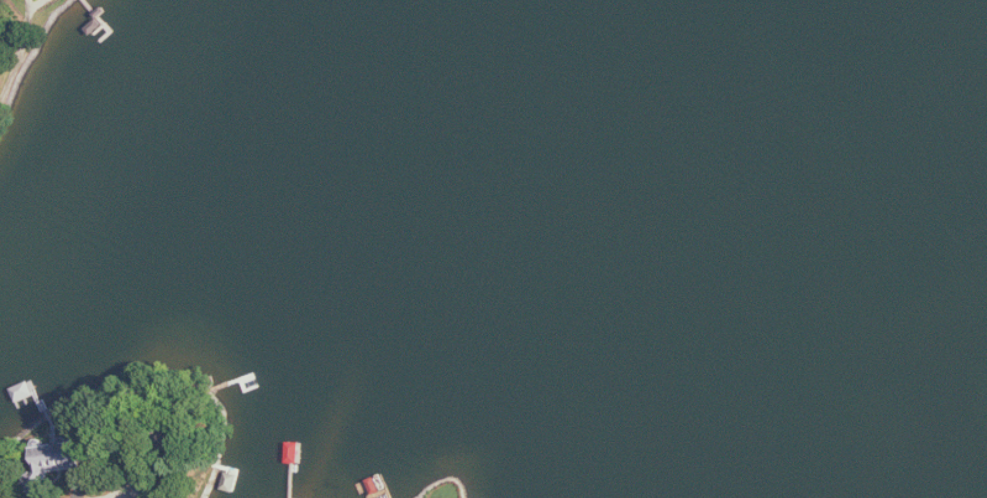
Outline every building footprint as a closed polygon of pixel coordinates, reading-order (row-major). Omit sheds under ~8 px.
[(83,467),(79,442),(37,448),(42,482),(51,480),(50,472),(83,467)]
